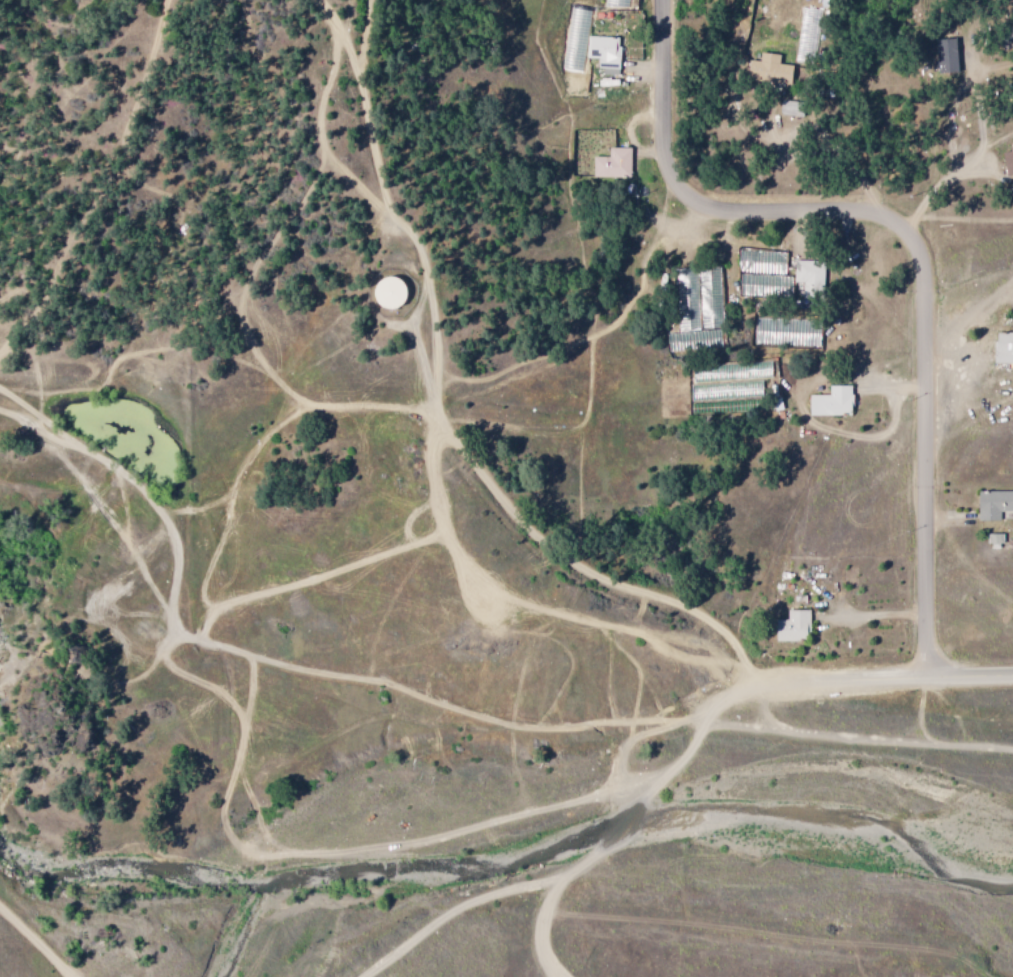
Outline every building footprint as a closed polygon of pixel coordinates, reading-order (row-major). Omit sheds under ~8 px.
[(618,38),(588,36),(587,58),(599,58),(598,67),(602,67),(601,74),(619,75),(620,48),(618,47),(618,38)] [(940,73),(960,72),(959,39),(939,40),(940,73)] [(794,66),(780,64),(781,55),(762,52),(761,62),(750,60),(748,80),(791,86),(794,66)] [(783,115),(805,117),(806,102),(783,101),(783,115)] [(1008,176),(1012,175),(1012,148),(1003,150),(1008,176)] [(630,149),(609,149),(609,157),(592,156),(592,176),(629,177),(630,149)] [(825,262),(795,261),(794,281),(804,282),(803,297),(824,298),(825,262)] [(375,306),(407,306),(407,279),(376,278),(375,306)] [(996,332),(994,362),(1012,363),(1012,333),(996,332)] [(852,386),(830,386),(830,395),(809,396),(810,415),(852,415),(852,386)] [(979,492),(979,521),(1001,521),(1001,511),(1012,511),(1012,491),(979,492)] [(1003,534),(990,534),(990,548),(1003,549),(1003,534)] [(778,641),(809,642),(810,611),(788,611),(788,620),(778,620),(778,641)]
